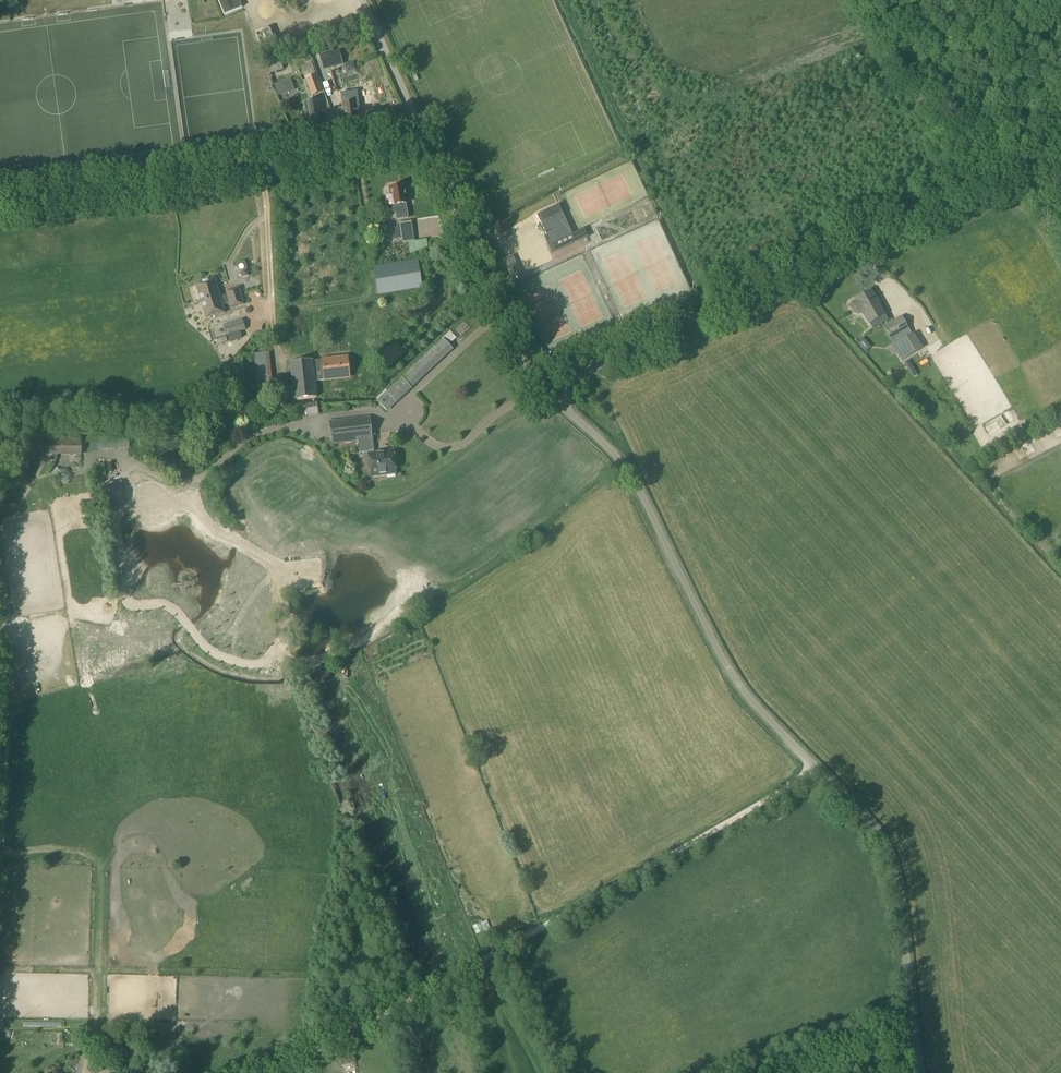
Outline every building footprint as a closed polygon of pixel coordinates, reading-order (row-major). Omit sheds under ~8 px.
[(238,0),(218,0),(223,15),(241,7),(238,0)] [(273,41),(268,30),(268,29),(267,29),(255,34),(255,35),(259,46),(260,47),(272,42),(273,42),(273,41)] [(318,55),(323,71),(342,65),(338,50),(318,55)] [(279,58),(266,61),(270,74),(283,70),(279,58)] [(343,66),(345,74),(355,71),(352,63),(343,66)] [(304,78),(310,96),(322,92),(315,74),(304,78)] [(277,94),(293,88),(290,79),(274,85),(277,94)] [(354,97),(341,99),(342,108),(339,109),(338,110),(338,115),(340,116),(343,116),(343,117),(344,117),(345,124),(357,123),(356,117),(359,117),(358,109),(355,109),(354,97)] [(319,99),(305,101),(306,105),(309,130),(321,128),(321,123),(325,123),(323,113),(321,114),(320,109),(319,99)] [(387,207),(388,207),(388,210),(392,213),(396,212),(396,216),(396,217),(396,221),(407,219),(405,204),(408,204),(406,195),(404,195),(403,187),(397,188),(395,186),(392,187),(391,189),(384,190),(387,207)] [(558,205),(538,214),(542,221),(540,222),(546,235),(550,245),(551,244),(571,234),(571,235),(572,235),(571,233),(562,212),(558,205)] [(426,226),(424,207),(413,209),(416,227),(426,226)] [(411,222),(396,225),(397,229),(400,229),(402,242),(402,244),(408,243),(408,245),(409,253),(427,250),(426,240),(414,242),(411,222)] [(417,261),(374,268),(378,295),(422,288),(417,261)] [(214,279),(201,283),(194,286),(205,320),(224,313),(222,306),(228,304),(230,309),(243,306),(237,288),(225,291),(226,295),(220,297),(214,279)] [(871,291),(856,299),(852,301),(850,306),(854,313),(859,315),(863,312),(868,323),(884,315),(871,291)] [(890,339),(908,329),(900,316),(882,326),(890,339)] [(223,326),(226,337),(245,330),(241,319),(223,326)] [(891,346),(900,362),(920,350),(911,335),(891,346)] [(384,371),(407,349),(398,340),(375,361),(384,371)] [(452,350),(448,346),(443,340),(402,378),(411,388),(452,350)] [(292,388),(284,389),(285,396),(292,395),(293,399),(317,397),(316,382),(349,378),(347,357),(322,359),(289,362),(292,388)] [(269,374),(259,375),(260,387),(271,386),(269,374)] [(404,394),(395,385),(377,401),(386,411),(404,394)] [(307,413),(319,411),(317,399),(306,400),(307,413)] [(371,437),(369,417),(329,421),(331,442),(358,440),(357,438),(371,437)] [(79,437),(33,437),(33,454),(70,453),(70,455),(79,454),(79,437)] [(357,438),(358,440),(358,453),(367,452),(369,477),(384,476),(384,471),(393,470),(393,468),(395,465),(395,461),(392,459),(392,452),(373,453),(371,437),(357,438)] [(329,695),(332,705),(338,704),(335,693),(329,695)] [(486,921),(471,927),(475,935),(490,930),(486,921)]
